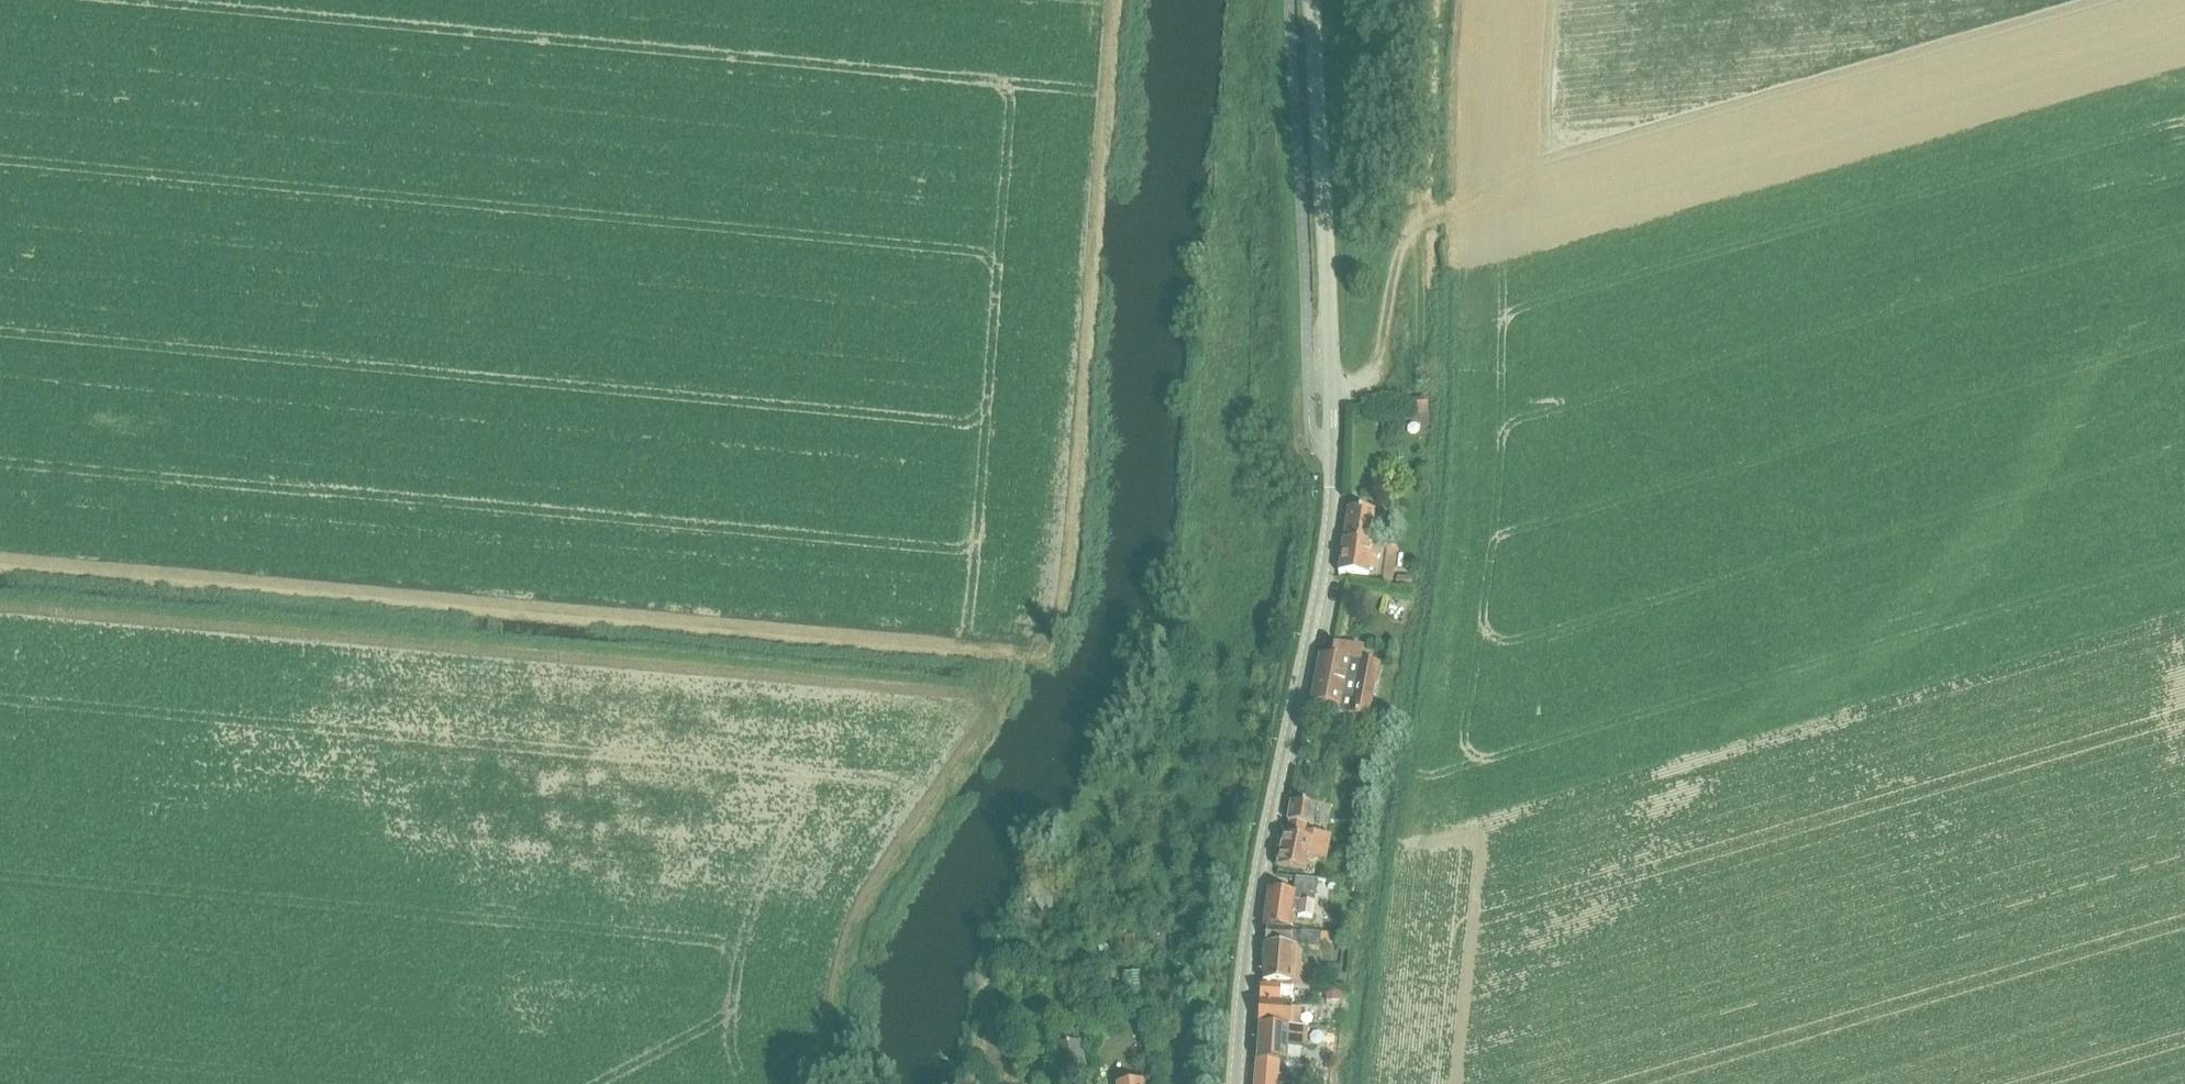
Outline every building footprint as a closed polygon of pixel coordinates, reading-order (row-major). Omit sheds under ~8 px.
[(1414,413),(1430,413),(1430,400),(1425,400),(1415,400),(1408,400),(1408,413),(1408,416),(1414,416),(1414,413)] [(1380,560),(1382,546),(1370,544),(1375,512),(1348,508),(1344,540),(1343,540),(1339,574),(1368,578),(1369,570),(1377,571),(1378,560),(1380,560)] [(1396,547),(1387,546),(1382,585),(1391,586),(1396,547)] [(1398,577),(1396,588),(1411,590),(1412,579),(1398,577)] [(1331,658),(1321,656),(1310,712),(1349,717),(1367,720),(1377,667),(1359,664),(1362,649),(1334,644),(1331,658)] [(1319,774),(1301,771),(1296,797),(1314,800),(1319,774)] [(1305,831),(1304,838),(1303,838),(1305,824),(1314,826),(1317,807),(1291,802),(1288,822),(1290,822),(1287,835),(1285,835),(1285,834),(1283,834),(1277,866),(1306,871),(1309,858),(1327,862),(1332,836),(1305,831)] [(1269,889),(1263,927),(1267,927),(1292,931),(1292,930),(1292,929),(1290,928),(1293,913),(1298,914),(1298,915),(1298,918),(1313,920),(1314,908),(1317,880),(1297,878),(1295,893),(1294,893),(1269,889)] [(1267,927),(1264,982),(1293,984),(1295,948),(1301,948),(1300,952),(1319,953),(1319,950),(1333,951),(1335,935),(1302,932),(1301,934),(1292,933),(1292,930),(1292,931),(1267,927)] [(1262,986),(1260,1026),(1301,1028),(1301,1010),(1301,1003),(1293,1003),(1289,1002),(1290,988),(1286,988),(1281,987),(1262,986)] [(1326,991),(1325,1002),(1337,1002),(1338,992),(1326,991)] [(1260,1026),(1258,1061),(1256,1083),(1278,1083),(1280,1067),(1286,1067),(1286,1062),(1287,1062),(1288,1046),(1306,1047),(1308,1038),(1308,1028),(1301,1028),(1260,1026)] [(1078,1030),(1053,1035),(1055,1049),(1063,1083),(1071,1082),(1088,1078),(1081,1043),(1078,1030)]
